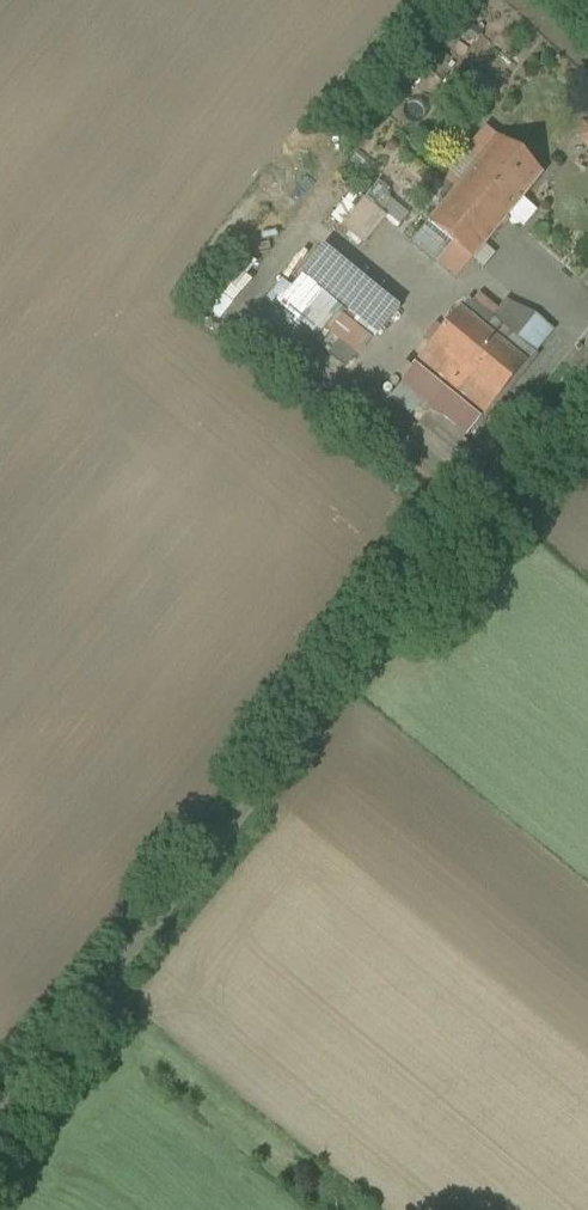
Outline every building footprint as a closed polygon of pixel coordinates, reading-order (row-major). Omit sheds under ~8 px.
[(470,150),(481,159),(429,223),(453,244),(473,259),(542,175),(498,138),(498,139),(487,130),(470,150)] [(473,259),(453,244),(436,265),(455,281),(473,259)] [(396,313),(322,250),(300,276),(346,315),(325,340),(353,363),(396,313)] [(526,365),(459,310),(414,365),(481,420),(526,365)] [(481,420),(414,365),(397,385),(464,441),(481,420)]
